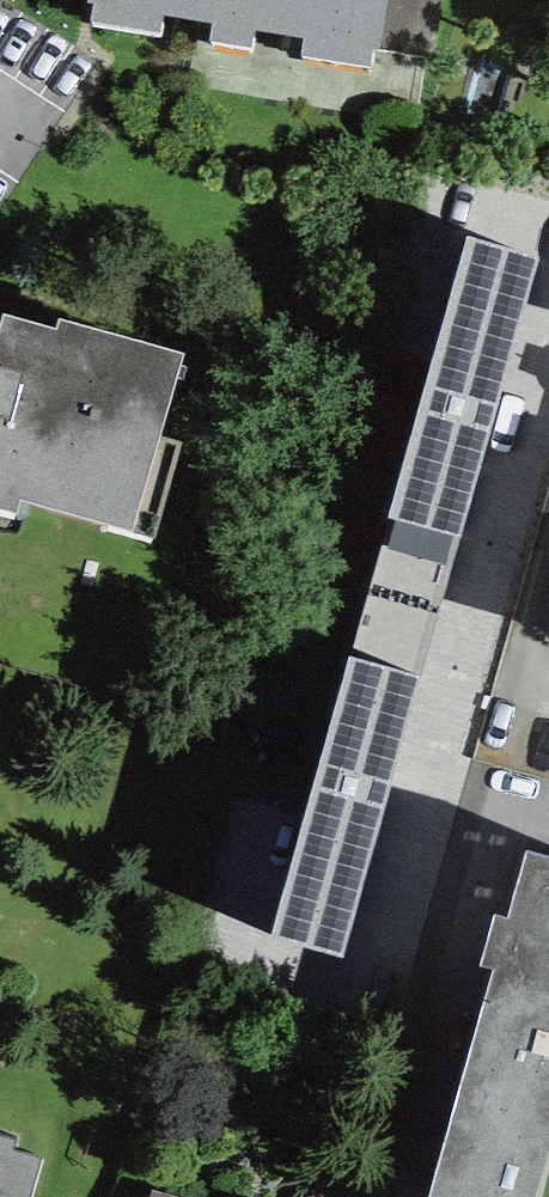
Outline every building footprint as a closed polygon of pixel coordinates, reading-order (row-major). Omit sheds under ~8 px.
[(213,24),(211,41),(252,48),(255,30),(304,38),(301,56),(370,67),(373,49),(379,50),(387,0),(88,0),(88,4),(94,5),(91,22),(160,33),(162,16),(213,24)] [(379,50),(433,58),(442,0),(387,0),(379,50)] [(463,536),(539,257),(465,237),(389,516),(397,518),(463,536)] [(18,516),(23,499),(154,537),(182,442),(161,436),(184,356),(58,319),(55,328),(3,313),(0,324),(0,510),(18,516)] [(418,677),(463,536),(397,518),(389,550),(381,545),(352,660),(418,677)] [(345,958),(418,677),(352,660),(345,658),(272,939),(345,958)] [(526,851),(508,917),(494,913),(479,967),(492,971),(430,1196),(536,1196),(548,1151),(548,857),(526,851)] [(43,1160),(13,1151),(15,1142),(0,1137),(0,1196),(33,1196),(43,1160)]
